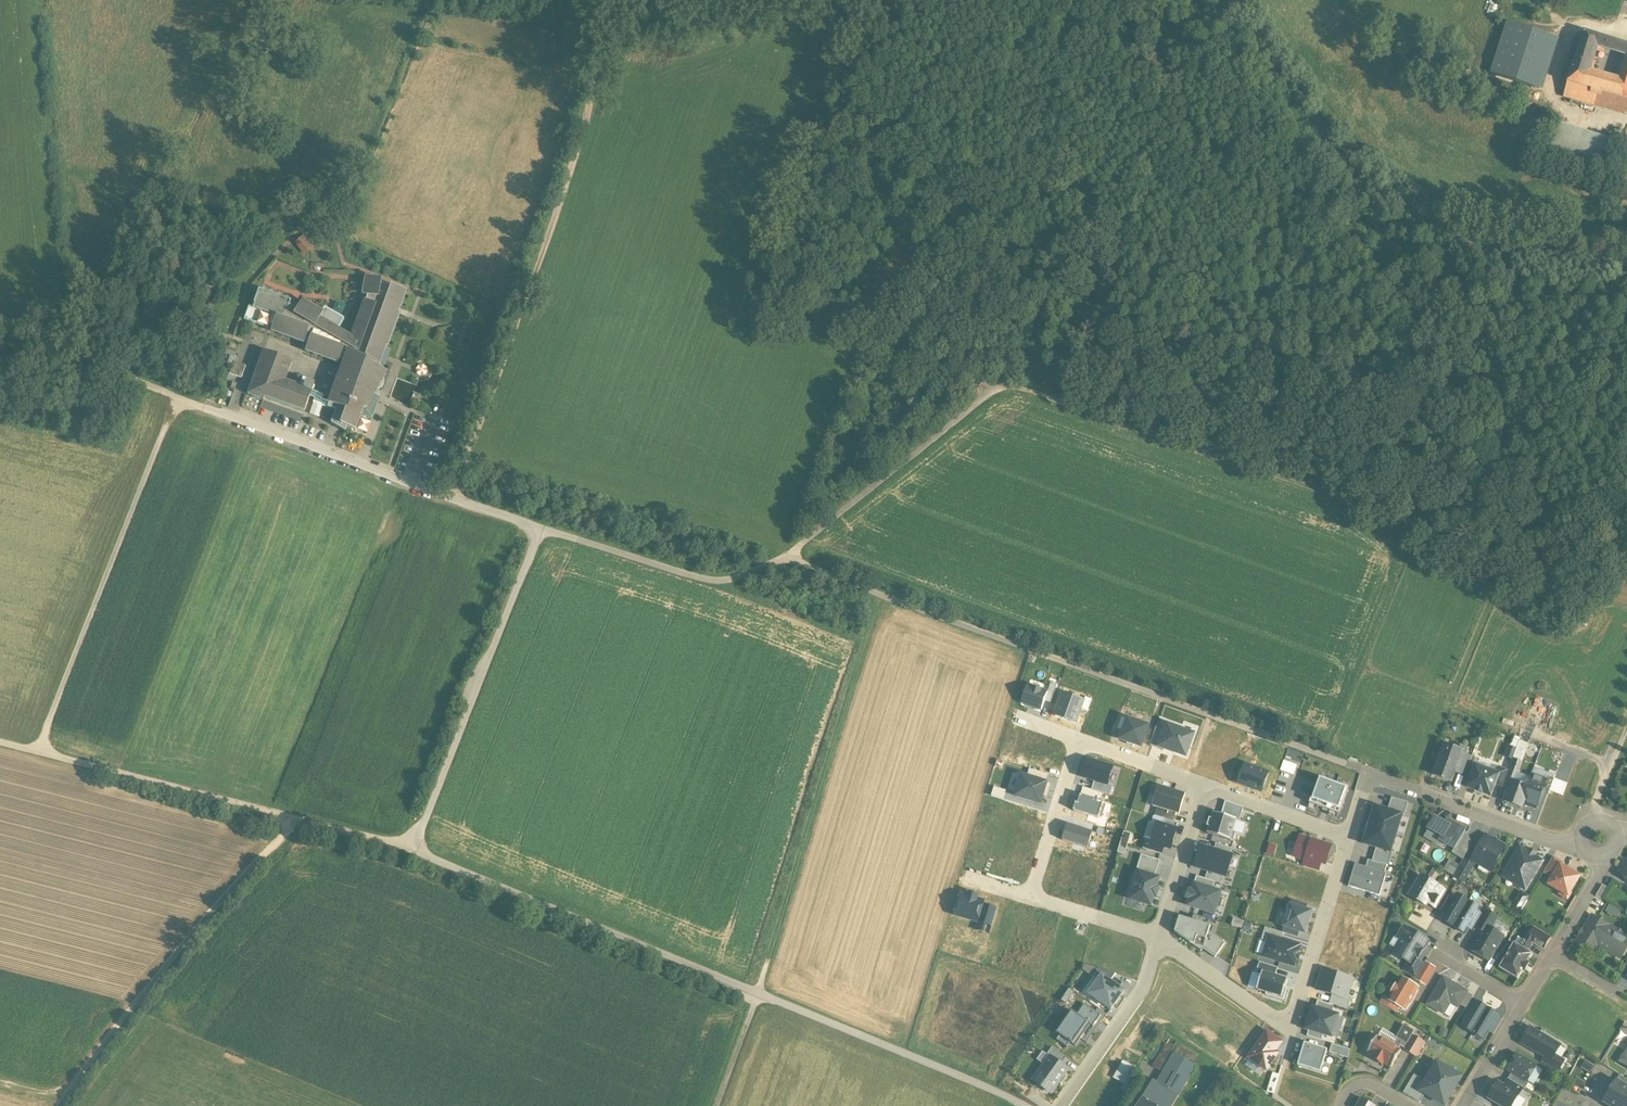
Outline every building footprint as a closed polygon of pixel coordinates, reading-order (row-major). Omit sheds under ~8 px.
[(1583,27),(1568,78),(1576,80),(1591,84),(1597,70),(1589,68),(1597,40),(1614,45),(1623,48),(1626,49),(1626,40),(1583,27)] [(1620,77),(1605,72),(1601,88),(1626,95),(1626,54),(1620,77)] [(1605,72),(1597,70),(1591,84),(1590,89),(1600,92),(1601,88),(1605,72)] [(1568,78),(1564,90),(1624,108),(1626,99),(1626,95),(1601,88),(1600,92),(1590,89),(1591,84),(1576,80),(1568,78)] [(338,330),(318,320),(322,312),(301,301),(297,310),(289,306),(281,319),(276,317),(272,328),(271,332),(304,345),(307,346),(305,352),(337,364),(339,359),(344,361),(343,363),(343,362),(329,403),(322,401),(324,396),(311,391),(309,397),(314,399),(313,404),(335,412),(330,425),(344,432),(346,428),(355,431),(361,415),(363,408),(366,409),(374,394),(377,390),(380,389),(382,387),(384,384),(384,381),(384,378),(383,378),(386,373),(376,368),(377,365),(379,365),(385,346),(387,347),(399,314),(397,313),(405,292),(391,287),(390,288),(379,284),(381,280),(365,277),(362,294),(367,296),(365,301),(364,301),(352,333),(354,334),(353,338),(338,330)] [(265,290),(261,291),(259,290),(253,304),(254,304),(253,308),(253,309),(273,316),(276,317),(281,319),(289,306),(291,302),(289,301),(288,298),(284,299),(283,299),(282,298),(281,298),(281,296),(276,296),(274,295),(273,295),(273,293),(268,294),(268,293),(266,293),(266,292),(265,290)] [(273,316),(253,309),(253,308),(252,307),(252,308),(250,307),(250,306),(249,306),(244,320),(268,329),(269,327),(272,328),(276,317),(273,316)] [(292,362),(263,351),(263,352),(263,353),(262,357),(265,358),(251,396),(263,400),(264,398),(303,412),(309,397),(311,391),(314,385),(306,382),(304,388),(284,381),(292,362)] [(246,366),(234,362),(229,374),(241,378),(246,366)] [(374,394),(366,409),(363,408),(361,415),(372,419),(380,397),(374,394)] [(1045,702),(1051,704),(1057,685),(1051,683),(1048,692),(1045,702)] [(1042,710),(1045,702),(1048,692),(1028,685),(1022,703),(1042,710)] [(1081,710),(1084,702),(1063,694),(1055,718),(1076,725),(1081,710)] [(1081,710),(1087,712),(1091,699),(1086,697),(1084,702),(1081,710)] [(1513,720),(1534,727),(1541,709),(1519,701),(1513,720)] [(1129,718),(1123,715),(1117,730),(1123,732),(1127,720),(1128,720),(1129,718)] [(1128,720),(1127,720),(1123,732),(1119,743),(1142,751),(1150,728),(1128,720)] [(1167,723),(1163,731),(1163,732),(1165,733),(1160,747),(1165,749),(1185,756),(1193,736),(1181,731),(1182,728),(1167,723)] [(1156,728),(1150,746),(1164,752),(1165,749),(1160,747),(1165,733),(1163,732),(1163,731),(1156,728)] [(1461,747),(1458,756),(1460,757),(1455,772),(1465,776),(1469,764),(1471,758),(1465,755),(1468,749),(1461,747)] [(1458,756),(1443,750),(1433,775),(1451,782),(1455,772),(1460,757),(1458,756)] [(1508,770),(1502,787),(1508,789),(1511,782),(1512,782),(1520,762),(1512,759),(1508,770)] [(1095,781),(1109,785),(1114,769),(1087,761),(1082,777),(1095,781)] [(1296,766),(1284,762),(1280,770),(1293,775),(1296,766)] [(1475,766),(1469,764),(1465,776),(1464,777),(1470,780),(1475,766)] [(1237,786),(1262,794),(1270,773),(1245,765),(1237,786)] [(1496,774),(1475,766),(1470,780),(1467,788),(1491,797),(1495,785),(1499,775),(1496,774)] [(1508,770),(1499,767),(1496,774),(1499,775),(1495,785),(1502,787),(1508,770)] [(1045,783),(1048,775),(1030,770),(1028,778),(1045,783)] [(1531,775),(1527,787),(1512,782),(1511,782),(1508,789),(1504,801),(1522,808),(1523,804),(1536,809),(1543,789),(1546,780),(1545,780),(1531,775)] [(1050,784),(1045,783),(1028,778),(1023,776),(1016,799),(1043,807),(1050,784)] [(1554,779),(1547,776),(1545,780),(1546,780),(1543,789),(1549,791),(1554,779)] [(1310,804),(1340,815),(1349,789),(1319,778),(1310,804)] [(1554,779),(1549,791),(1562,796),(1567,784),(1554,779)] [(1092,790),(1110,796),(1113,786),(1109,785),(1095,781),(1092,790)] [(1152,807),(1158,809),(1177,814),(1180,815),(1186,795),(1158,786),(1152,807)] [(1076,805),(1074,812),(1098,820),(1103,804),(1080,797),(1078,805),(1076,805)] [(1392,799),(1388,812),(1402,816),(1403,816),(1407,804),(1392,799)] [(1240,822),(1244,808),(1226,803),(1221,816),(1237,821),(1240,822)] [(1369,826),(1396,834),(1402,816),(1388,812),(1375,808),(1369,826)] [(1166,820),(1174,823),(1177,814),(1158,809),(1155,817),(1166,820)] [(1237,821),(1221,816),(1214,814),(1212,820),(1210,819),(1207,828),(1209,829),(1207,835),(1233,843),(1236,833),(1233,832),(1237,821)] [(1449,826),(1435,818),(1428,829),(1442,837),(1449,826)] [(1176,830),(1178,824),(1174,823),(1166,820),(1164,827),(1176,830)] [(1465,831),(1451,823),(1449,826),(1442,837),(1440,841),(1454,849),(1465,831)] [(1063,841),(1088,849),(1093,833),(1067,825),(1063,841)] [(1177,831),(1176,830),(1164,827),(1157,825),(1152,842),(1151,844),(1164,848),(1171,850),(1177,831)] [(1391,852),(1396,834),(1369,826),(1364,845),(1376,848),(1391,852)] [(1454,849),(1452,853),(1463,860),(1472,844),(1465,831),(1454,849)] [(1491,839),(1485,835),(1471,860),(1490,871),(1505,847),(1495,841),(1495,838),(1491,839)] [(1306,858),(1321,863),(1326,864),(1331,848),(1312,842),(1312,841),(1300,837),(1294,856),(1306,860),(1306,858)] [(1162,855),(1164,848),(1151,844),(1152,842),(1146,840),(1144,850),(1162,855)] [(1118,854),(1124,856),(1128,845),(1121,843),(1118,854)] [(1216,844),(1214,851),(1229,856),(1232,849),(1216,844)] [(1214,851),(1201,847),(1198,858),(1229,867),(1232,857),(1229,856),(1214,851)] [(1391,852),(1376,848),(1372,862),(1387,866),(1388,866),(1392,853),(1391,852)] [(1543,862),(1520,848),(1506,871),(1515,877),(1517,882),(1515,885),(1525,891),(1543,862)] [(1137,872),(1138,872),(1155,877),(1160,861),(1142,856),(1137,872)] [(1564,863),(1553,857),(1543,874),(1553,879),(1560,866),(1562,867),(1564,863)] [(1198,858),(1195,868),(1208,872),(1223,877),(1226,878),(1229,867),(1198,858)] [(1321,863),(1306,858),(1306,860),(1303,867),(1318,872),(1321,863)] [(1384,873),(1387,866),(1372,862),(1368,860),(1365,868),(1384,873)] [(1463,860),(1453,877),(1462,883),(1472,866),(1463,860)] [(1455,864),(1450,861),(1446,868),(1451,871),(1455,864)] [(1296,872),(1298,866),(1286,862),(1284,869),(1290,871),(1290,870),(1296,872)] [(1619,872),(1626,879),(1626,862),(1619,872)] [(1386,874),(1384,873),(1365,868),(1356,865),(1349,887),(1379,896),(1386,874)] [(1553,879),(1549,885),(1568,896),(1579,877),(1562,867),(1560,866),(1553,879)] [(1152,908),(1161,879),(1155,877),(1138,872),(1130,901),(1152,908)] [(1223,877),(1208,872),(1206,879),(1221,884),(1223,877)] [(1216,883),(1197,877),(1194,886),(1196,886),(1213,892),(1216,883)] [(1445,891),(1422,877),(1421,878),(1417,879),(1415,882),(1416,886),(1410,896),(1426,906),(1428,903),(1433,894),(1440,898),(1445,891)] [(1292,900),(1294,901),(1296,894),(1284,890),(1285,887),(1278,885),(1275,895),(1292,900)] [(1608,888),(1602,885),(1596,896),(1601,900),(1608,888)] [(1213,892),(1196,886),(1193,893),(1190,892),(1187,899),(1191,900),(1189,907),(1214,915),(1221,894),(1213,892)] [(1521,893),(1511,910),(1519,914),(1529,898),(1521,893)] [(961,895),(955,916),(978,923),(983,905),(984,902),(977,900),(978,897),(970,894),(969,898),(961,895)] [(1440,898),(1433,894),(1428,903),(1435,907),(1440,898)] [(1469,902),(1457,895),(1455,899),(1446,915),(1442,921),(1454,927),(1469,902)] [(1450,896),(1440,911),(1446,915),(1455,899),(1450,896)] [(1294,901),(1292,900),(1290,906),(1306,911),(1308,905),(1294,901)] [(1480,909),(1469,902),(1454,927),(1465,934),(1468,928),(1477,912),(1480,909)] [(992,927),(997,910),(983,905),(978,923),(975,930),(984,932),(986,925),(992,927)] [(1613,918),(1618,912),(1610,905),(1605,911),(1613,918)] [(1290,906),(1284,927),(1299,932),(1304,933),(1311,913),(1306,911),(1290,906)] [(1498,917),(1487,910),(1483,916),(1475,929),(1481,932),(1486,926),(1491,929),(1498,917)] [(1477,912),(1468,928),(1474,931),(1475,929),(1483,916),(1477,912)] [(1607,926),(1592,917),(1578,942),(1593,951),(1596,946),(1607,927),(1607,926)] [(1210,927),(1180,918),(1175,934),(1190,944),(1204,948),(1208,934),(1210,927)] [(1491,929),(1486,926),(1481,932),(1470,951),(1488,962),(1504,936),(1491,929)] [(1284,927),(1282,933),(1297,938),(1299,932),(1284,927)] [(1428,941),(1404,927),(1398,938),(1402,940),(1394,953),(1402,958),(1408,962),(1411,957),(1416,961),(1418,958),(1417,955),(1420,951),(1422,950),(1428,941)] [(1596,946),(1619,960),(1626,947),(1626,939),(1607,927),(1596,946)] [(1284,934),(1266,928),(1261,941),(1268,943),(1270,938),(1281,942),(1282,940),(1284,934)] [(1549,937),(1535,929),(1535,928),(1534,928),(1533,929),(1527,939),(1527,940),(1533,943),(1543,949),(1542,949),(1543,950),(1544,949),(1550,939),(1551,938),(1550,937),(1549,937)] [(1216,957),(1226,944),(1212,935),(1208,934),(1204,948),(1216,957)] [(1282,940),(1281,942),(1270,938),(1268,943),(1263,957),(1294,967),(1301,947),(1282,940)] [(1527,939),(1526,938),(1525,938),(1524,939),(1525,939),(1519,947),(1527,952),(1533,943),(1527,940),(1527,939)] [(1519,947),(1515,945),(1514,944),(1514,945),(1507,956),(1506,957),(1507,957),(1500,968),(1499,969),(1500,969),(1501,969),(1507,973),(1510,974),(1510,975),(1511,975),(1517,979),(1518,979),(1518,978),(1522,971),(1524,973),(1524,972),(1529,964),(1527,963),(1531,956),(1532,956),(1532,955),(1531,954),(1527,952),(1519,947)] [(1408,962),(1402,971),(1415,979),(1423,965),(1416,961),(1411,957),(1408,962)] [(1278,968),(1260,963),(1256,974),(1262,975),(1262,973),(1276,977),(1278,968)] [(1426,963),(1416,979),(1424,985),(1434,968),(1426,963)] [(1098,969),(1095,974),(1102,979),(1103,978),(1110,983),(1116,975),(1098,969)] [(1352,980),(1322,971),(1316,990),(1333,995),(1346,1000),(1347,997),(1352,980)] [(1276,977),(1262,973),(1262,975),(1257,991),(1266,994),(1266,995),(1284,1001),(1287,989),(1285,988),(1288,981),(1276,977)] [(1111,1010),(1124,993),(1110,983),(1103,978),(1102,979),(1090,995),(1111,1010)] [(1418,988),(1401,978),(1388,1000),(1387,1000),(1399,1007),(1404,1010),(1418,988)] [(1444,978),(1428,1005),(1443,1014),(1450,1003),(1458,1007),(1459,1005),(1467,993),(1467,992),(1444,978)] [(1467,993),(1459,1005),(1466,1009),(1471,1000),(1473,996),(1467,993)] [(1346,1000),(1333,995),(1330,1005),(1334,1006),(1348,1011),(1351,998),(1347,997),(1346,1000)] [(1388,1000),(1384,998),(1380,1004),(1396,1013),(1399,1007),(1387,1000),(1388,1000)] [(1466,1009),(1462,1015),(1467,1019),(1477,1003),(1471,1000),(1466,1009)] [(1332,1015),(1334,1006),(1330,1005),(1318,1002),(1315,1010),(1332,1015)] [(1467,1019),(1462,1027),(1473,1033),(1487,1009),(1477,1003),(1467,1019)] [(1077,1016),(1090,1026),(1093,1028),(1101,1017),(1086,1005),(1077,1016)] [(1332,1015),(1315,1010),(1311,1009),(1305,1029),(1309,1031),(1323,1035),(1332,1037),(1338,1017),(1332,1015)] [(1497,1015),(1487,1009),(1473,1033),(1483,1039),(1488,1031),(1497,1015)] [(1075,1046),(1090,1026),(1077,1016),(1073,1013),(1058,1034),(1061,1036),(1058,1040),(1067,1047),(1071,1043),(1075,1046)] [(1497,1015),(1488,1031),(1494,1034),(1503,1019),(1497,1015)] [(1560,1046),(1530,1029),(1521,1043),(1545,1057),(1551,1060),(1554,1055),(1560,1046)] [(1322,1041),(1323,1035),(1309,1031),(1307,1037),(1322,1041)] [(1282,1043),(1267,1032),(1249,1058),(1267,1070),(1278,1054),(1275,1052),(1282,1043)] [(1425,1043),(1412,1035),(1408,1043),(1404,1049),(1403,1050),(1416,1058),(1425,1043)] [(1392,1045),(1377,1036),(1367,1053),(1375,1058),(1374,1059),(1382,1064),(1383,1063),(1391,1068),(1401,1051),(1392,1045)] [(1408,1043),(1397,1037),(1392,1045),(1399,1049),(1400,1047),(1404,1049),(1408,1043)] [(1170,1039),(1153,1067),(1164,1073),(1175,1055),(1194,1066),(1200,1057),(1170,1039)] [(1327,1051),(1305,1044),(1298,1066),(1320,1073),(1327,1051)] [(1347,1059),(1350,1050),(1332,1045),(1330,1054),(1347,1059)] [(1061,1066),(1067,1058),(1053,1049),(1048,1056),(1061,1066)] [(1068,1071),(1061,1066),(1048,1056),(1043,1053),(1038,1060),(1044,1064),(1031,1082),(1050,1096),(1068,1071)] [(1175,1055),(1164,1073),(1158,1083),(1180,1096),(1185,1086),(1197,1068),(1194,1066),(1175,1055)] [(1554,1055),(1551,1060),(1545,1057),(1542,1063),(1558,1072),(1564,1061),(1554,1055)] [(1536,1067),(1517,1056),(1508,1070),(1512,1073),(1527,1081),(1536,1067)] [(1445,1105),(1461,1077),(1435,1062),(1425,1081),(1419,1092),(1425,1095),(1445,1105)] [(1114,1079),(1127,1086),(1137,1070),(1124,1063),(1114,1079)] [(1527,1081),(1512,1073),(1508,1079),(1523,1088),(1525,1089),(1529,1082),(1527,1081)] [(1404,1093),(1420,1103),(1425,1095),(1419,1092),(1425,1081),(1414,1075),(1404,1093)] [(1619,1075),(1616,1081),(1626,1087),(1626,1080),(1619,1075)] [(1508,1079),(1504,1087),(1518,1095),(1523,1088),(1508,1079)] [(1138,1105),(1173,1105),(1180,1096),(1158,1083),(1154,1080),(1138,1105)] [(1603,1102),(1608,1105),(1626,1105),(1626,1087),(1616,1081),(1603,1102)] [(1497,1083),(1488,1098),(1499,1104),(1499,1105),(1512,1105),(1518,1095),(1504,1087),(1497,1083)]
